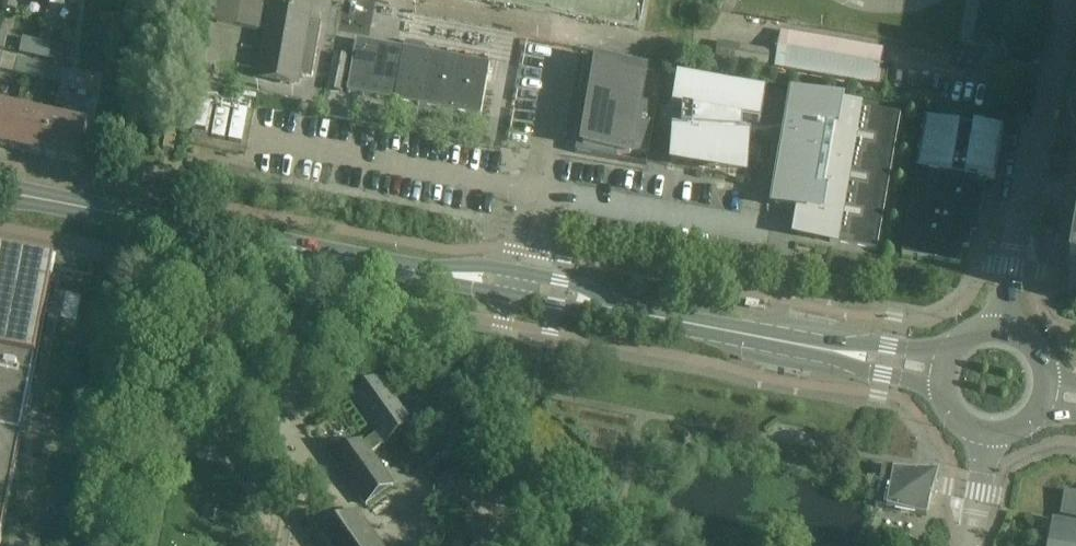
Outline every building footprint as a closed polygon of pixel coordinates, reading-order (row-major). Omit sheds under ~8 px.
[(295,74),(312,77),(321,23),(305,20),(306,13),(307,13),(307,11),(274,5),(274,7),(275,7),(274,10),(262,8),(263,0),(220,0),(216,23),(258,30),(260,21),(271,23),(262,76),(261,76),(261,78),(294,84),(294,82),(295,74)] [(882,51),(790,35),(781,33),(775,67),(877,85),(882,51)] [(22,40),(19,54),(28,56),(32,42),(22,40)] [(490,65),(356,41),(347,93),(480,117),(490,65)] [(32,42),(28,56),(38,59),(42,44),(32,42)] [(42,44),(38,59),(48,61),(52,46),(42,44)] [(768,66),(770,53),(718,44),(715,57),(768,66)] [(328,89),(341,92),(348,59),(335,56),(328,89)] [(18,61),(15,75),(24,77),(27,63),(18,61)] [(616,160),(617,154),(630,156),(631,152),(648,155),(656,107),(639,104),(645,70),(598,62),(590,106),(583,105),(575,153),(616,160)] [(27,63),(24,77),(34,79),(37,66),(27,63)] [(37,66),(34,79),(43,81),(46,68),(37,66)] [(63,72),(60,86),(69,88),(72,74),(63,72)] [(72,74),(69,88),(80,91),(83,76),(72,74)] [(764,95),(678,80),(673,111),(683,113),(682,130),(673,129),(671,157),(703,162),(702,166),(747,169),(750,134),(742,134),(742,123),(759,126),(764,95)] [(208,88),(206,98),(218,101),(220,90),(208,88)] [(900,115),(793,96),(774,205),(802,210),(798,235),(830,240),(829,242),(877,251),(900,115)] [(7,149),(16,110),(7,108),(8,102),(0,100),(0,147),(7,149)] [(203,103),(197,135),(208,137),(214,105),(203,103)] [(218,106),(212,138),(224,141),(231,108),(218,106)] [(16,110),(7,149),(42,157),(51,118),(40,115),(42,110),(29,107),(28,112),(16,110)] [(235,109),(228,142),(241,144),(248,112),(235,109)] [(51,118),(42,157),(57,160),(78,164),(87,126),(77,124),(78,118),(66,115),(64,121),(51,118)] [(960,125),(925,119),(902,255),(960,265),(963,248),(968,249),(973,223),(972,223),(974,214),(980,215),(986,181),(994,182),(1003,132),(973,127),(973,128),(961,126),(960,126),(960,125)] [(176,136),(166,134),(163,150),(173,152),(176,136)] [(22,438),(27,412),(54,270),(0,259),(0,545),(22,438)] [(361,442),(334,461),(366,506),(393,487),(368,452),(382,443),(385,446),(386,446),(385,444),(399,434),(411,425),(412,427),(413,426),(379,379),(367,388),(351,399),(375,433),(362,443),(361,442)] [(883,466),(876,507),(886,509),(927,517),(927,516),(929,503),(928,503),(932,483),(926,476),(907,472),(907,471),(902,470),(893,468),(883,466)] [(1064,492),(1060,517),(1075,520),(1075,494),(1064,492)] [(316,541),(320,545),(383,545),(358,510),(346,519),(316,541)] [(1052,521),(1048,545),(1075,545),(1075,526),(1052,521)] [(525,539),(517,527),(494,542),(497,545),(515,545),(525,539)]
